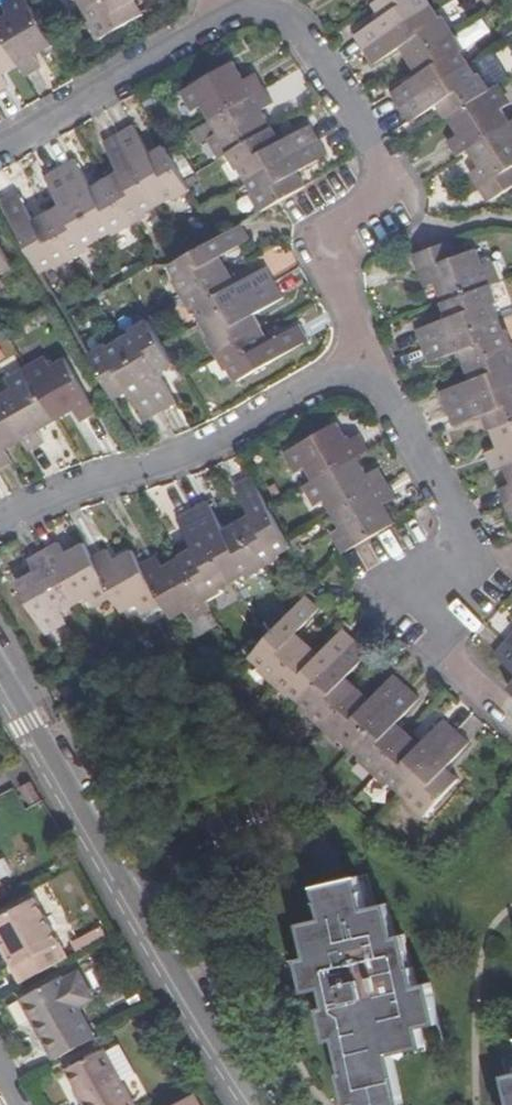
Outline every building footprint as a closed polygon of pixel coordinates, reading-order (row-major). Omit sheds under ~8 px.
[(0,22),(0,31),(20,68),(26,79),(41,70),(36,59),(55,48),(47,34),(31,5),(28,0),(21,0),(7,8),(11,16),(0,22)] [(89,11),(107,0),(83,0),(89,11)] [(89,11),(97,24),(93,26),(102,41),(144,18),(136,3),(141,0),(107,0),(89,11)] [(365,54),(431,12),(423,0),(424,0),(389,0),(374,9),(383,23),(356,40),(365,54)] [(374,9),(389,0),(368,0),(374,9)] [(409,66),(451,39),(442,24),(439,26),(431,12),(365,54),(375,70),(401,53),(409,66)] [(0,31),(0,93),(8,89),(2,78),(20,68),(0,31)] [(461,56),(451,39),(409,66),(418,81),(392,98),(400,110),(465,69),(459,58),(461,56)] [(203,110),(211,123),(265,92),(257,78),(245,84),(234,65),(185,93),(196,113),(203,110)] [(474,83),(465,69),(400,110),(409,126),(437,109),(444,122),(486,96),(477,81),(474,83)] [(486,96),(444,122),(457,141),(446,148),(454,160),(465,154),(506,128),(499,115),(506,110),(494,91),(486,96)] [(230,156),(272,132),(261,113),(273,106),(265,92),(211,123),(219,137),(212,141),(222,160),(230,156)] [(506,128),(465,154),(477,174),(465,182),(481,209),(511,190),(511,173),(511,172),(511,125),(506,128)] [(119,136),(159,206),(172,198),(174,203),(191,193),(185,182),(166,150),(152,158),(134,127),(119,136)] [(243,171),(249,183),(318,144),(309,131),(281,147),(272,132),(230,156),(239,173),(243,171)] [(107,184),(132,226),(149,216),(147,213),(159,206),(119,136),(106,143),(123,175),(107,184)] [(318,144),(249,183),(256,196),(253,198),(263,215),(280,206),(280,204),(305,190),(297,175),(326,158),(318,144)] [(60,171),(100,240),(113,233),(115,236),(132,226),(107,184),(93,192),(76,162),(60,171)] [(62,209),(48,217),(73,261),(90,252),(88,248),(100,240),(60,171),(46,179),(62,209)] [(17,195),(3,203),(43,273),(55,267),(57,270),(73,261),(48,217),(34,226),(17,195)] [(185,297),(228,273),(219,258),(248,241),(240,228),(218,240),(189,257),(172,267),(179,278),(175,280),(185,297)] [(442,306),(488,288),(495,285),(488,266),(480,268),(475,253),(455,259),(449,244),(413,257),(426,289),(435,286),(442,306)] [(12,268),(0,247),(0,275),(12,268)] [(198,312),(205,325),(274,285),(265,270),(236,287),(228,273),(185,297),(194,314),(198,312)] [(218,356),(261,331),(253,316),(282,299),(274,285),(205,325),(212,337),(208,339),(218,356)] [(416,334),(422,349),(496,321),(491,307),(494,306),(488,288),(442,306),(447,321),(416,334)] [(465,368),(511,351),(505,336),(502,337),(496,321),(422,349),(428,366),(460,354),(465,368)] [(134,334),(120,342),(159,412),(174,404),(158,374),(173,365),(163,348),(148,322),(132,331),(134,334)] [(261,331),(218,356),(227,372),(230,370),(237,382),(307,342),(299,328),(269,345),(261,331)] [(107,347),(90,356),(114,399),(129,390),(146,420),(159,412),(120,342),(108,350),(107,347)] [(511,351),(465,368),(471,384),(439,396),(445,412),(511,386),(511,355),(511,351)] [(46,361),(27,372),(55,421),(73,410),(81,422),(95,414),(64,359),(50,368),(46,361)] [(55,421),(27,372),(7,383),(11,390),(0,396),(0,403),(22,441),(28,452),(43,442),(37,432),(55,421)] [(445,412),(451,428),(483,416),(488,432),(511,423),(511,386),(445,412)] [(0,403),(0,467),(9,462),(3,452),(22,441),(0,403)] [(502,467),(511,463),(511,423),(488,432),(496,452),(486,456),(491,471),(502,467)] [(304,467),(313,482),(356,458),(367,452),(359,436),(347,442),(337,424),(287,452),(298,471),(304,467)] [(332,516),(386,485),(377,471),(366,477),(356,458),(313,482),(307,487),(317,505),(323,500),(332,516)] [(502,467),(509,487),(499,490),(505,506),(511,504),(511,463),(502,467)] [(285,542),(266,509),(249,479),(234,488),(250,518),(236,525),(260,568),(277,559),(275,556),(289,548),(285,542)] [(343,553),(393,525),(382,506),(394,500),(386,485),(332,516),(339,529),(333,534),(343,553)] [(244,577),(260,568),(236,525),(222,533),(206,504),(191,512),(230,582),(243,574),(244,577)] [(193,551),(179,559),(203,602),(220,592),(218,588),(230,582),(191,512),(177,521),(193,551)] [(57,547),(43,555),(73,609),(88,600),(92,607),(110,596),(90,561),(83,547),(64,558),(57,547)] [(140,612),(159,601),(140,568),(131,554),(112,563),(106,553),(90,561),(110,596),(122,616),(136,606),(140,612)] [(59,617),(73,609),(43,555),(28,565),(34,575),(15,586),(43,636),(63,624),(59,617)] [(203,602),(179,559),(161,570),(155,560),(140,568),(159,601),(170,621),(185,613),(188,618),(207,608),(203,602)] [(257,669),(272,682),(305,646),(292,635),(315,610),(302,599),(287,615),(263,641),(249,656),(260,666),(257,669)] [(299,701),(351,643),(339,632),(316,657),(305,646),(272,682),(285,695),(288,692),(299,701)] [(502,644),(511,653),(511,633),(502,644)] [(307,714),(322,728),(355,691),(342,680),(364,654),(351,643),(299,701),(310,712),(307,714)] [(502,644),(491,656),(511,676),(511,653),(502,644)] [(355,691),(322,728),(335,740),(338,737),(349,747),(402,689),(390,678),(367,702),(355,691)] [(402,689),(349,747),(359,756),(357,759),(372,773),(404,736),(392,725),(414,700),(402,689)] [(399,792),(452,734),(439,721),(416,747),(404,736),(372,773),(384,785),(387,782),(399,792)] [(464,744),(452,734),(399,792),(409,801),(407,804),(421,817),(453,780),(442,770),(464,744)] [(40,801),(28,780),(16,787),(28,808),(40,801)] [(307,921),(315,955),(302,958),(310,990),(321,987),(326,1006),(322,1008),(345,1104),(354,1104),(356,1104),(357,1104),(406,1104),(392,1055),(426,1046),(421,1026),(440,1022),(428,980),(416,984),(399,930),(389,933),(378,900),(368,903),(360,873),(344,877),(316,884),(301,888),(309,920),(307,921)] [(0,920),(0,933),(19,967),(14,972),(22,986),(68,960),(34,900),(0,920)] [(14,972),(19,967),(0,933),(0,947),(14,972)] [(75,949),(78,955),(107,938),(104,933),(75,949)] [(22,1000),(57,1061),(97,1039),(80,1008),(88,1002),(90,993),(82,980),(73,978),(65,982),(62,977),(22,1000)] [(501,1042),(511,1083),(511,1039),(501,1042)] [(103,1051),(67,1070),(86,1104),(132,1104),(103,1051)]
